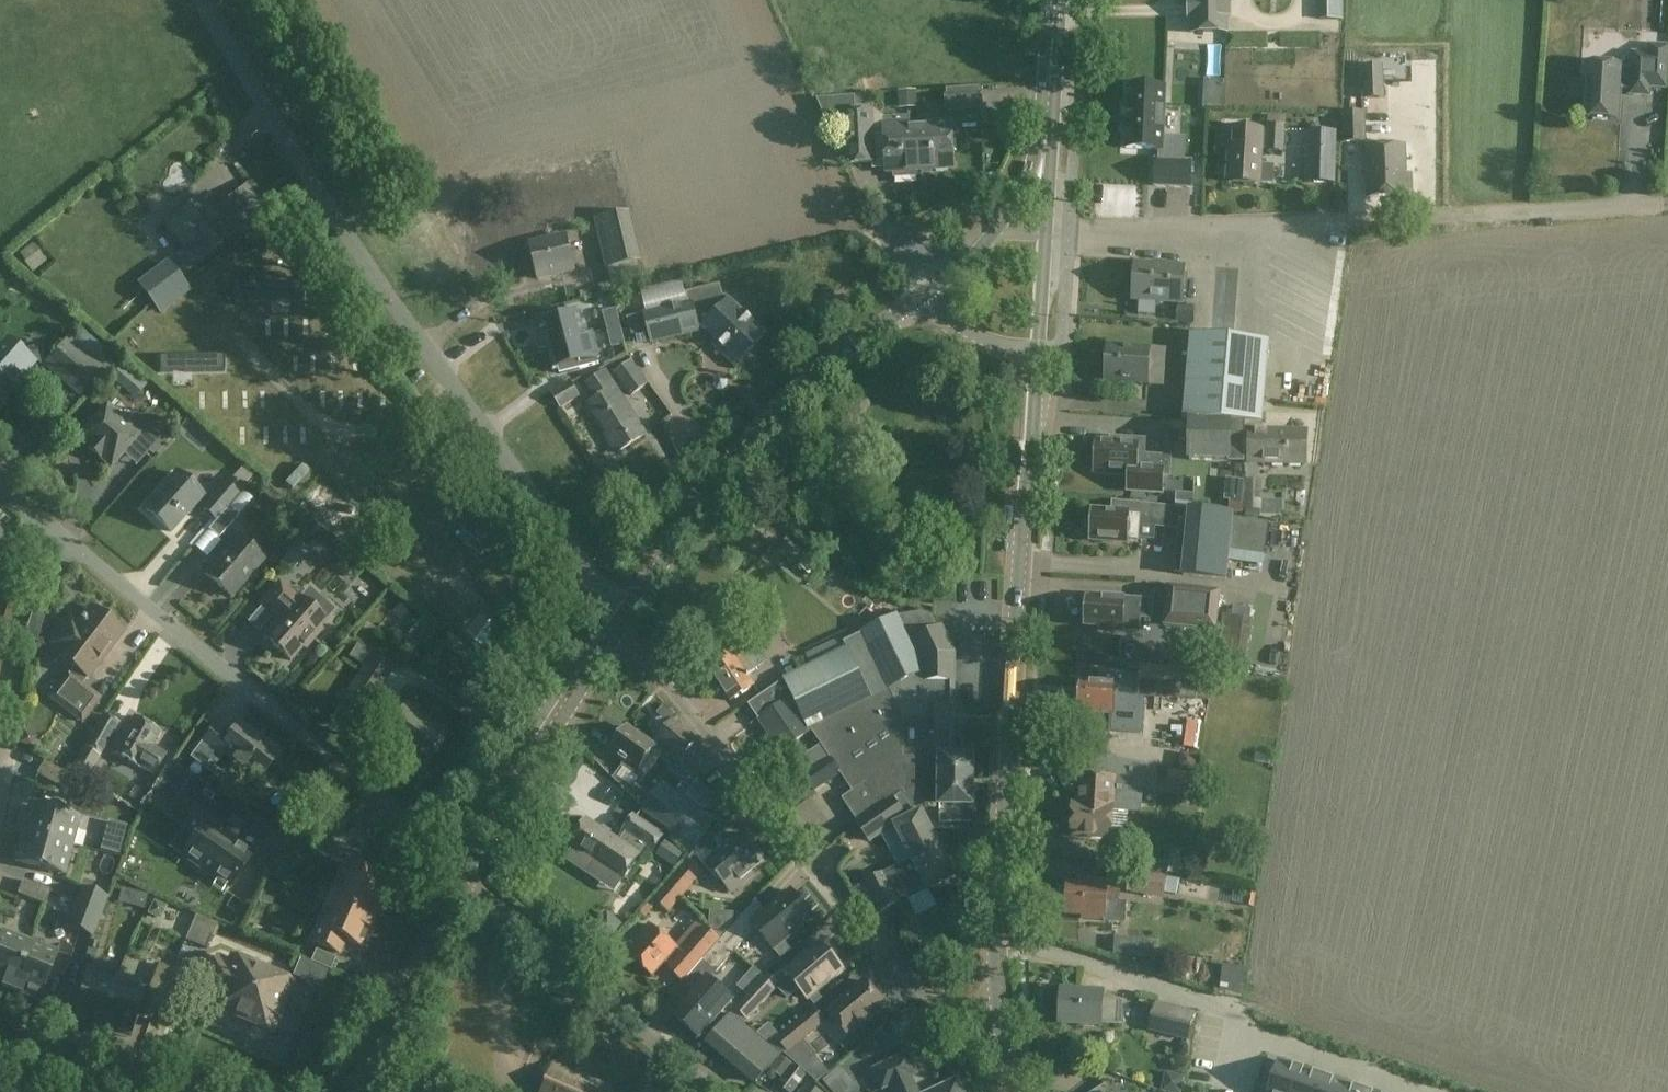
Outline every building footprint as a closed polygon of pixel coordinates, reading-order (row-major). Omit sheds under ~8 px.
[(1194,32),(1229,32),(1229,0),(1194,0),(1194,32)] [(1234,62),(1316,63),(1317,0),(1235,0),(1234,62)] [(1320,19),(1342,19),(1342,0),(1320,0),(1320,19)] [(1587,64),(1584,118),(1595,119),(1595,121),(1608,122),(1608,119),(1619,120),(1621,90),(1632,91),(1631,95),(1650,97),(1650,88),(1667,89),(1667,74),(1667,48),(1652,47),(1651,56),(1634,54),(1633,69),(1622,68),(1622,66),(1587,64)] [(1363,67),(1364,98),(1384,98),(1383,67),(1363,67)] [(1174,138),(1163,137),(1165,89),(1129,87),(1126,149),(1160,150),(1159,160),(1156,160),(1155,186),(1190,188),(1191,162),(1173,161),(1174,138)] [(946,113),(984,111),(983,89),(945,91),(946,113)] [(878,165),(874,110),(856,112),(855,98),(817,101),(828,125),(845,124),(847,167),(878,165)] [(1367,143),(1366,113),(1343,113),(1343,144),(1367,143)] [(955,171),(952,123),(934,124),(934,126),(928,126),(928,130),(919,130),(921,172),(955,171)] [(919,130),(910,131),(909,124),(884,126),(887,174),(921,172),(919,130)] [(1266,126),(1265,152),(1285,153),(1286,126),(1266,126)] [(1231,149),(1229,183),(1260,184),(1260,183),(1273,183),(1274,166),(1261,165),(1261,149),(1262,131),(1221,128),(1220,148),(1231,149)] [(1453,146),(1471,145),(1470,129),(1452,131),(1453,146)] [(1309,132),(1307,182),(1334,183),(1336,133),(1309,132)] [(1405,145),(1365,146),(1367,197),(1413,196),(1412,174),(1406,175),(1405,145)] [(144,203),(158,192),(147,178),(133,189),(144,203)] [(236,193),(238,195),(253,215),(265,206),(248,184),(236,193)] [(204,195),(163,226),(181,250),(175,255),(187,270),(234,234),(217,212),(204,195)] [(238,195),(217,212),(234,234),(236,236),(257,220),(253,215),(238,195)] [(641,261),(630,212),(595,220),(606,269),(641,261)] [(567,236),(532,245),(541,280),(576,271),(567,236)] [(157,311),(185,289),(164,262),(136,283),(157,311)] [(1182,304),(1184,268),(1164,266),(1164,264),(1156,264),(1156,266),(1136,264),(1133,300),(1182,304)] [(236,282),(237,302),(303,301),(303,281),(236,282)] [(766,336),(724,294),(720,299),(717,286),(718,286),(718,285),(680,293),(680,295),(681,294),(683,303),(687,302),(692,322),(723,352),(719,356),(731,367),(734,363),(737,366),(766,336)] [(694,332),(692,322),(687,302),(683,303),(640,312),(647,342),(694,332)] [(1176,324),(1193,325),(1194,306),(1177,305),(1176,324)] [(541,350),(548,348),(548,347),(584,338),(584,337),(577,308),(537,319),(538,325),(534,326),(541,350)] [(612,348),(625,344),(616,310),(604,314),(612,348)] [(83,329),(71,344),(98,367),(111,352),(83,329)] [(1187,462),(1231,463),(1231,475),(1242,476),(1243,463),(1245,463),(1247,425),(1263,426),(1271,341),(1190,333),(1182,421),(1188,421),(1187,462)] [(600,365),(592,335),(584,337),(584,338),(548,347),(548,348),(554,371),(559,370),(560,376),(600,365)] [(68,341),(48,365),(81,393),(101,370),(98,367),(71,344),(68,341)] [(1150,349),(1107,346),(1104,382),(1147,385),(1150,349)] [(0,369),(0,401),(6,406),(37,370),(15,352),(0,369)] [(157,356),(157,374),(224,373),(224,355),(157,356)] [(149,383),(125,362),(111,379),(134,399),(149,383)] [(650,385),(632,362),(614,376),(632,399),(650,385)] [(606,436),(617,453),(646,434),(606,373),(603,374),(587,384),(597,399),(590,404),(609,434),(606,436)] [(580,398),(570,381),(551,393),(560,410),(580,398)] [(107,407),(79,441),(89,449),(89,450),(102,461),(112,469),(130,448),(143,460),(162,438),(144,423),(136,432),(107,407)] [(1249,465),(1305,466),(1305,439),(1266,439),(1266,427),(1255,427),(1249,465)] [(1111,443),(1096,442),(1095,457),(1093,458),(1092,466),(1095,469),(1094,472),(1128,474),(1127,492),(1161,494),(1162,476),(1168,477),(1169,459),(1143,457),(1144,441),(1112,439),(1111,443)] [(342,537),(371,499),(304,448),(275,485),(303,506),(302,507),(342,537)] [(260,466),(277,480),(287,467),(271,454),(260,466)] [(203,496),(176,473),(144,509),(171,532),(203,496)] [(201,510),(215,523),(240,493),(239,493),(246,485),(235,476),(231,481),(230,479),(201,510)] [(1241,514),(1244,481),(1231,480),(1227,513),(1241,514)] [(1261,510),(1261,480),(1244,480),(1244,510),(1261,510)] [(240,493),(215,523),(215,524),(209,531),(219,539),(250,503),(240,493)] [(1091,537),(1091,541),(1127,543),(1127,540),(1139,541),(1140,528),(1178,531),(1174,575),(1181,575),(1181,578),(1229,582),(1234,514),(1112,504),(1111,512),(1092,511),(1092,524),(1088,526),(1088,534),(1091,537)] [(819,519),(808,511),(798,525),(808,533),(819,519)] [(474,545),(488,533),(475,519),(462,531),(474,545)] [(314,523),(300,533),(316,555),(330,545),(314,523)] [(263,561),(236,538),(205,574),(231,597),(263,561)] [(799,568),(807,557),(786,539),(778,549),(799,568)] [(290,572),(309,551),(298,541),(280,563),(290,572)] [(407,591),(435,615),(462,584),(441,566),(430,579),(423,573),(438,556),(427,547),(405,571),(416,581),(407,591)] [(279,621),(264,638),(278,650),(279,655),(284,655),(291,661),(303,647),(305,650),(323,630),(320,628),(325,621),(299,598),(298,599),(279,583),(260,605),(279,621)] [(1214,629),(1218,590),(1166,585),(1162,624),(1214,629)] [(374,603),(390,607),(395,590),(379,586),(374,603)] [(1085,599),(1084,605),(1081,607),(1081,617),(1083,620),(1083,625),(1099,627),(1099,629),(1137,632),(1138,618),(1149,618),(1150,601),(1101,598),(1101,600),(1085,599)] [(81,686),(123,632),(90,607),(76,624),(70,619),(50,645),(56,649),(53,653),(70,666),(45,698),(77,722),(96,697),(81,686)] [(491,612),(472,643),(483,650),(502,618),(491,612)] [(842,799),(858,823),(860,822),(887,802),(917,794),(917,802),(940,802),(941,757),(935,757),(935,747),(952,747),(952,734),(959,734),(959,705),(952,705),(952,682),(954,682),(954,653),(941,626),(939,627),(935,616),(923,612),(898,617),(846,642),(848,648),(783,679),(784,681),(781,683),(790,700),(792,702),(834,760),(844,772),(857,790),(842,799)] [(1246,675),(1254,620),(1223,615),(1215,670),(1246,675)] [(753,643),(767,634),(761,626),(747,634),(748,636),(753,643)] [(731,702),(754,686),(747,675),(755,670),(735,640),(704,661),(731,702)] [(339,704),(364,720),(372,708),(369,707),(394,669),(357,644),(348,657),(363,667),(339,704)] [(1179,700),(1181,670),(1139,666),(1137,685),(1129,684),(1130,674),(1101,672),(1100,684),(1081,683),(1080,696),(1078,698),(1077,706),(1080,709),(1079,712),(1131,715),(1131,702),(1137,697),(1179,700)] [(984,672),(969,672),(968,690),(983,690),(984,672)] [(809,733),(792,702),(790,700),(781,683),(764,694),(774,708),(758,719),(772,739),(765,744),(773,756),(809,733)] [(405,704),(381,739),(424,768),(448,733),(405,704)] [(101,756),(119,724),(102,714),(70,771),(83,778),(96,754),(101,756)] [(113,753),(140,768),(152,775),(166,755),(152,746),(160,732),(133,717),(113,753)] [(692,744),(696,740),(673,721),(657,741),(665,747),(659,755),(662,757),(660,760),(671,768),(667,773),(670,775),(689,790),(697,781),(713,761),(692,744)] [(280,752),(261,738),(259,740),(239,724),(227,739),(213,729),(191,758),(210,772),(223,754),(258,781),(280,752)] [(628,728),(611,752),(625,762),(622,766),(642,782),(645,776),(648,778),(660,760),(662,757),(659,755),(652,750),(655,747),(628,728)] [(972,805),(972,758),(952,758),(952,747),(935,747),(935,757),(941,757),(940,802),(940,805),(972,805)] [(1088,754),(1086,778),(1079,777),(1077,804),(1073,803),(1071,837),(1111,840),(1113,812),(1142,815),(1143,789),(1155,791),(1157,767),(1088,754)] [(804,778),(814,793),(841,774),(831,759),(804,778)] [(38,774),(62,788),(68,776),(44,762),(38,774)] [(1165,789),(1185,793),(1195,795),(1199,777),(1189,775),(1168,771),(1165,789)] [(655,818),(653,820),(691,855),(718,823),(705,814),(661,784),(654,794),(640,784),(631,797),(655,818)] [(742,797),(728,786),(718,798),(705,814),(718,823),(719,822),(720,823),(742,797)] [(895,825),(913,859),(916,866),(942,852),(943,852),(942,850),(943,846),(940,839),(936,838),(922,811),(914,815),(902,798),(894,804),(905,820),(895,825)] [(221,834),(231,819),(202,800),(184,828),(195,836),(182,855),(229,887),(251,854),(221,834)] [(895,825),(905,820),(894,804),(893,802),(886,807),(884,804),(857,825),(871,842),(895,824),(895,825)] [(290,825),(290,826),(319,814),(306,804),(290,825)] [(22,833),(71,846),(79,818),(29,805),(22,833)] [(621,833),(625,836),(621,841),(588,819),(569,848),(621,881),(644,846),(652,852),(663,835),(633,815),(621,833)] [(361,827),(317,844),(360,863),(368,844),(361,827)] [(71,846),(22,833),(15,860),(64,873),(71,846)] [(715,857),(707,865),(731,894),(753,875),(751,872),(765,860),(743,834),(715,857)] [(116,855),(119,840),(100,835),(97,850),(116,855)] [(665,844),(657,856),(673,867),(681,855),(665,844)] [(699,871),(707,865),(715,857),(704,844),(689,862),(699,871)] [(884,873),(897,900),(906,896),(908,901),(955,877),(942,852),(916,866),(913,859),(884,873)] [(687,861),(673,877),(688,890),(702,874),(699,871),(689,862),(687,861)] [(328,901),(374,921),(386,895),(363,885),(368,874),(373,876),(373,874),(345,862),(328,901)] [(1127,893),(1163,901),(1168,878),(1131,871),(1127,893)] [(899,903),(897,900),(884,873),(866,882),(881,912),(899,903)] [(668,912),(688,890),(673,877),(653,899),(668,912)] [(18,894),(44,904),(49,890),(23,881),(18,894)] [(1066,910),(1066,914),(1084,915),(1084,919),(1119,921),(1121,884),(1094,883),(1094,886),(1068,885),(1067,898),(1064,900),(1064,907),(1066,910)] [(107,898),(81,888),(66,926),(92,936),(107,898)] [(752,925),(754,928),(773,950),(813,917),(792,891),(767,913),(752,925)] [(754,928),(752,925),(767,913),(755,900),(721,939),(734,951),(754,928)] [(374,921),(328,901),(310,940),(339,953),(340,951),(336,949),(341,938),(363,947),(374,921)] [(216,925),(196,916),(185,942),(206,950),(216,925)] [(601,920),(581,943),(596,957),(616,933),(601,920)] [(702,961),(721,940),(706,928),(683,954),(676,949),(677,948),(649,924),(634,941),(637,944),(628,954),(653,976),(666,960),(673,966),(670,970),(684,982),(702,961)] [(30,942),(3,931),(0,939),(0,985),(11,989),(30,942)] [(1150,941),(1132,939),(1116,938),(1115,956),(1131,957),(1148,958),(1150,941)] [(715,973),(734,951),(721,939),(721,940),(702,961),(715,973)] [(30,942),(11,989),(38,999),(56,952),(30,942)] [(785,974),(808,1001),(844,971),(821,943),(785,974)] [(339,959),(319,951),(314,963),(334,971),(339,959)] [(213,1002),(210,1007),(250,1024),(251,1028),(258,1030),(261,1029),(271,1033),(275,1024),(279,1023),(284,1013),(281,1009),(292,984),(231,957),(228,963),(217,959),(200,997),(213,1002)] [(1244,967),(1223,964),(1220,994),(1240,996),(1244,967)] [(161,996),(172,970),(159,965),(148,990),(161,996)] [(738,988),(747,997),(765,978),(754,969),(738,988)] [(73,1022),(101,1030),(114,981),(87,973),(73,1022)] [(114,981),(101,1030),(128,1038),(142,989),(139,988),(140,982),(115,974),(114,981)] [(747,1021),(779,987),(767,975),(765,978),(747,997),(735,1010),(747,1021)] [(698,1039),(732,999),(707,977),(673,1016),(698,1039)] [(828,1012),(848,1036),(885,1005),(866,982),(828,1012)] [(1060,1024),(1102,1027),(1102,1025),(1121,1026),(1123,1001),(1104,1000),(1104,996),(1062,992),(1060,1024)] [(789,1055),(827,1024),(815,1009),(776,1039),(789,1055)] [(1146,1032),(1180,1043),(1187,1019),(1152,1009),(1146,1032)] [(702,1046),(755,1085),(778,1055),(725,1016),(702,1046)] [(799,1057),(810,1071),(828,1058),(817,1043),(799,1057)] [(883,1088),(891,1085),(895,1091),(916,1091),(909,1076),(915,1074),(907,1056),(875,1070),(883,1088)] [(1269,1091),(1296,1091),(1303,1069),(1280,1061),(1269,1091)] [(554,1063),(539,1071),(534,1085),(536,1091),(614,1091),(614,1089),(554,1063)] [(792,1067),(778,1086),(786,1091),(794,1091),(805,1077),(792,1067)] [(1296,1091),(1318,1091),(1323,1076),(1303,1069),(1296,1091)] [(1318,1091),(1340,1091),(1343,1083),(1323,1076),(1318,1091)] [(957,1081),(933,1091),(962,1091),(957,1081)] [(1363,1090),(1343,1083),(1340,1091),(1362,1091),(1363,1090)] [(808,1084),(802,1091),(820,1091),(808,1084)]
